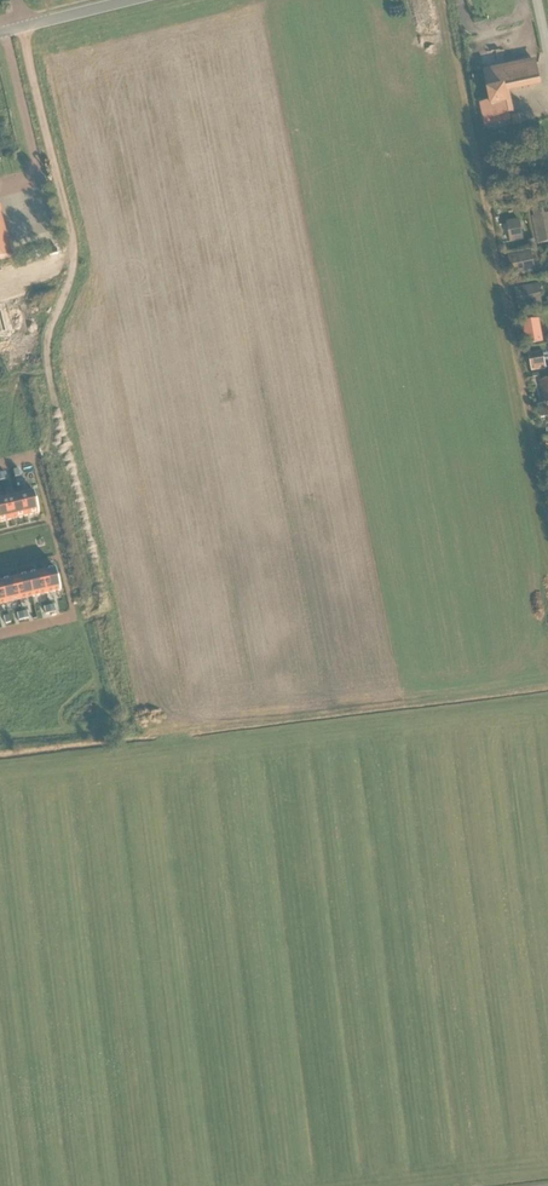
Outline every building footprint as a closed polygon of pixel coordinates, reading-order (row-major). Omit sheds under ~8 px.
[(527,65),(485,74),(491,102),(487,103),(490,119),(510,114),(505,90),(531,84),(527,65)] [(544,215),(543,211),(534,212),(535,217),(533,218),(539,244),(547,242),(547,239),(546,228),(547,227),(547,215),(544,215)] [(11,259),(0,216),(0,261),(11,259)] [(507,223),(511,242),(523,240),(519,221),(507,223)] [(512,269),(517,268),(518,275),(530,273),(528,263),(533,262),(531,253),(509,257),(512,269)] [(515,287),(518,302),(523,301),(525,308),(537,306),(536,299),(541,298),(538,282),(515,287)] [(0,308),(0,343),(24,337),(28,336),(19,303),(0,308)] [(527,345),(541,343),(537,320),(523,323),(527,345)] [(538,370),(546,369),(543,351),(529,354),(532,372),(538,370)] [(547,417),(547,379),(540,382),(546,404),(538,406),(541,419),(547,417)] [(32,492),(19,495),(24,517),(38,514),(38,515),(39,514),(33,491),(32,491),(32,492)] [(19,495),(5,498),(10,520),(24,517),(19,495)] [(10,520),(5,498),(0,499),(0,523),(10,520)] [(54,569),(40,572),(46,594),(60,591),(60,592),(55,568),(54,568),(54,569)] [(40,572),(27,575),(32,597),(46,594),(40,572)] [(27,575),(14,578),(19,601),(32,597),(27,575)] [(14,578),(0,582),(5,604),(19,601),(14,578)]
